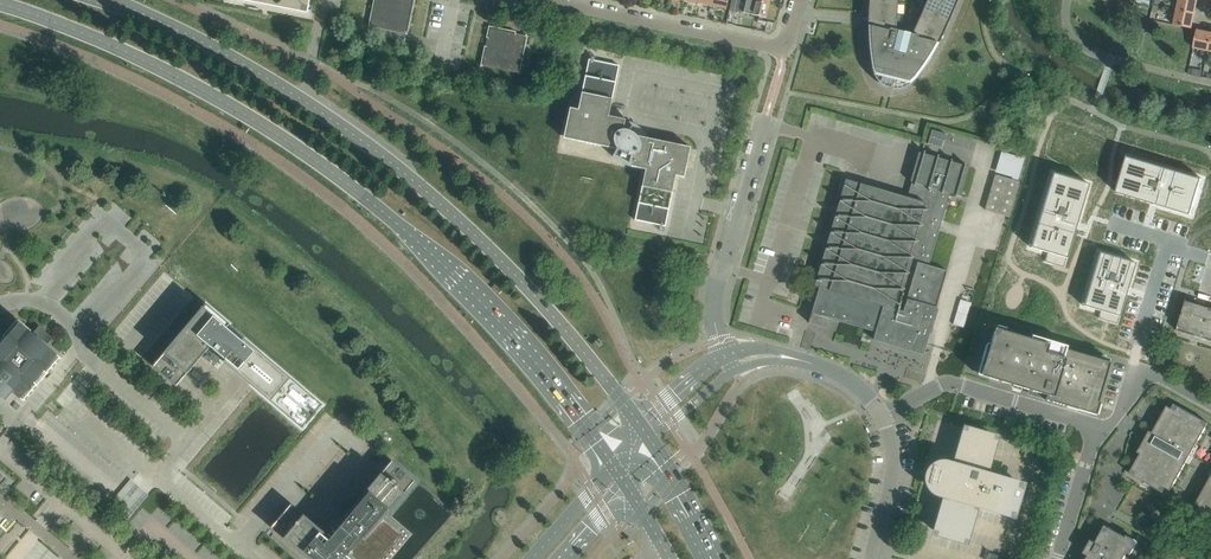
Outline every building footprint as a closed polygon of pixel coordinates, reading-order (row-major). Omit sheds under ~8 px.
[(310,0),(238,0),(308,13),(310,0)] [(373,7),(392,11),(394,2),(385,0),(375,0),(373,7)] [(728,0),(714,0),(712,7),(726,10),(728,0)] [(769,4),(754,1),(754,0),(732,0),(730,11),(738,12),(766,19),(769,4)] [(952,10),(929,0),(927,0),(923,11),(947,21),(949,16),(952,10)] [(956,0),(929,0),(952,10),(956,0)] [(1197,0),(1179,0),(1176,10),(1194,13),(1197,0)] [(410,15),(412,6),(394,2),(392,11),(410,15)] [(896,17),(897,5),(871,2),(870,15),(896,17)] [(390,21),(392,11),(373,7),(371,17),(390,21)] [(1191,28),(1194,13),(1176,10),(1173,24),(1191,28)] [(408,25),(410,15),(392,11),(390,21),(408,25)] [(942,33),(947,21),(923,11),(918,22),(942,33)] [(913,79),(923,66),(931,54),(937,43),(942,33),(918,22),(914,30),(909,33),(904,52),(895,50),(899,31),(896,25),(896,17),(870,15),(870,26),(870,39),(871,53),(874,70),(875,74),(879,79),(904,86),(909,83),(913,79)] [(371,17),(369,26),(370,26),(388,30),(390,21),(371,17)] [(390,21),(388,30),(395,31),(404,33),(405,34),(406,34),(408,25),(390,21)] [(370,26),(368,34),(393,39),(395,31),(388,30),(370,26)] [(489,28),(487,37),(506,41),(508,32),(489,28)] [(1210,34),(1210,33),(1197,30),(1193,48),(1207,51),(1210,34)] [(395,31),(393,39),(404,41),(405,34),(404,33),(395,31)] [(508,32),(506,41),(524,45),(526,36),(508,32)] [(487,37),(485,47),(504,51),(506,41),(487,37)] [(506,41),(504,51),(522,55),(524,45),(506,41)] [(485,47),(483,56),(502,60),(504,51),(485,47)] [(504,51),(502,60),(520,64),(522,55),(504,51)] [(481,65),(481,66),(485,67),(500,70),(502,60),(483,56),(481,65)] [(691,147),(649,139),(643,137),(638,132),(639,131),(639,130),(639,129),(639,128),(638,128),(637,127),(636,127),(635,127),(635,128),(634,128),(634,129),(629,127),(624,126),(625,120),(609,116),(619,66),(589,59),(578,110),(569,108),(563,138),(572,140),(617,150),(613,157),(620,162),(624,164),(628,165),(629,165),(628,166),(645,170),(635,220),(665,227),(676,176),(684,178),(691,147)] [(502,60),(500,70),(518,73),(520,64),(502,60)] [(1202,70),(1193,68),(1190,68),(1188,74),(1201,76),(1202,70)] [(929,266),(940,229),(951,193),(962,197),(970,167),(920,153),(919,152),(911,181),(913,182),(908,198),(861,184),(860,184),(845,179),(814,287),(819,288),(808,323),(810,323),(810,322),(828,328),(831,319),(875,332),(873,340),(923,355),(926,347),(924,346),(947,271),(929,266)] [(1125,165),(1117,193),(1151,203),(1158,205),(1186,214),(1189,205),(1194,206),(1200,188),(1194,186),(1197,177),(1133,158),(1131,167),(1125,165)] [(1009,217),(1019,182),(995,175),(985,210),(1009,217)] [(1051,179),(1032,242),(1041,245),(1039,250),(1047,253),(1045,262),(1064,267),(1073,235),(1074,233),(1077,222),(1087,189),(1078,187),(1080,181),(1061,176),(1060,181),(1051,179)] [(1098,256),(1084,302),(1093,304),(1092,309),(1100,311),(1098,319),(1117,324),(1126,295),(1128,287),(1134,267),(1125,265),(1127,260),(1108,255),(1107,259),(1099,257),(1098,256)] [(964,328),(971,302),(960,299),(952,324),(964,328)] [(1210,309),(1210,308),(1186,301),(1177,331),(1202,338),(1210,309)] [(323,405),(244,338),(241,341),(226,328),(229,324),(206,304),(153,366),(177,386),(210,346),(215,349),(208,357),(215,362),(222,355),(225,358),(223,361),(303,428),(323,405)] [(1202,338),(1210,341),(1210,309),(1202,338)] [(61,358),(33,333),(18,321),(3,339),(0,342),(0,395),(3,397),(10,389),(24,401),(45,377),(48,374),(58,362),(61,358)] [(1094,415),(1110,363),(1056,346),(1057,343),(1048,341),(1047,344),(1039,341),(1040,338),(1031,335),(1030,339),(994,328),(990,344),(986,343),(982,359),(985,360),(980,376),(1046,395),(1044,400),(1094,415)] [(1171,490),(1208,423),(1175,404),(1172,409),(1167,406),(1151,434),(1148,441),(1130,474),(1163,492),(1166,488),(1171,490)] [(1022,485),(985,474),(995,437),(965,429),(955,466),(945,463),(944,463),(942,463),(941,463),(939,463),(938,464),(936,464),(934,465),(933,466),(931,468),(930,470),(929,471),(929,472),(928,474),(928,475),(927,477),(927,478),(927,479),(927,480),(927,481),(928,483),(928,484),(928,485),(929,486),(930,487),(930,488),(932,490),(934,491),(935,492),(936,493),(938,493),(946,496),(935,532),(965,541),(976,504),(1013,515),(1022,485)] [(1030,458),(1032,450),(1026,448),(1024,457),(1030,458)] [(1048,463),(1051,453),(1033,448),(1032,450),(1030,458),(1048,463)] [(399,535),(382,520),(415,481),(392,461),(391,461),(369,487),(342,519),(341,519),(344,522),(341,526),(334,520),(329,526),(336,532),(331,538),(291,504),(271,527),(272,527),(272,528),(309,558),(378,558),(399,535)] [(1195,504),(1200,507),(1197,512),(1210,519),(1210,477),(1195,504)] [(129,522),(148,499),(140,492),(120,515),(129,522)] [(1127,538),(1128,538),(1106,525),(1096,542),(1091,540),(1081,558),(1124,558),(1128,551),(1134,541),(1127,538)] [(1039,557),(1047,558),(1048,558),(1051,548),(1042,545),(1039,557)]
